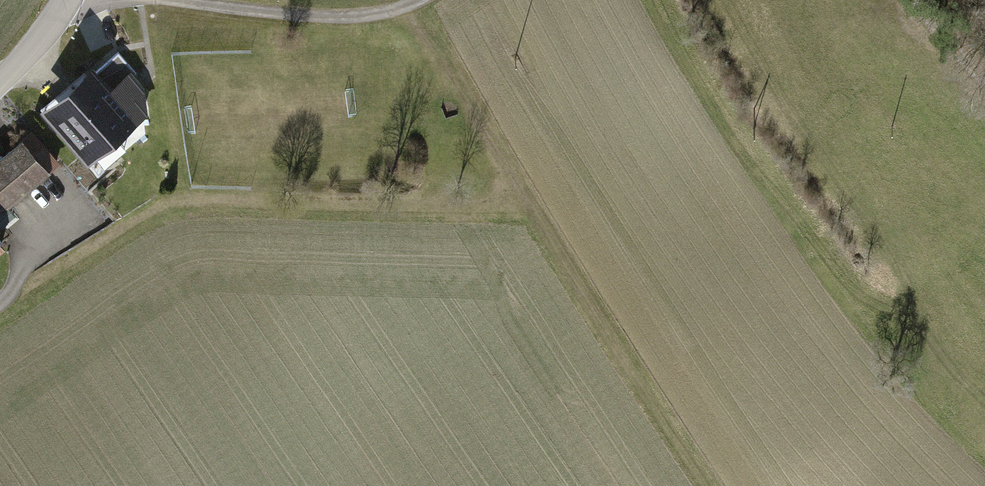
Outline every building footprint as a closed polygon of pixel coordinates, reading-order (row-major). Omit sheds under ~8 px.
[(90,70),(39,112),(98,184),(149,141),(142,132),(151,124),(148,93),(116,55),(94,74),(90,70)] [(18,223),(9,212),(52,178),(24,143),(0,163),(0,237),(18,223)]
